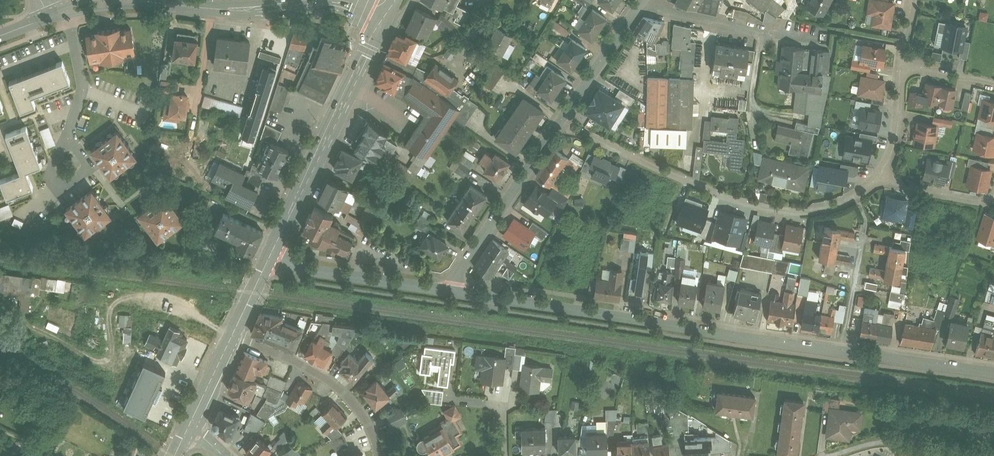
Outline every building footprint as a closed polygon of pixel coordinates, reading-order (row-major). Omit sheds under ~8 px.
[(441,7),(442,5),(450,9),(455,0),(426,0),(441,7)] [(599,0),(613,10),(620,0),(599,0)] [(675,4),(714,13),(719,0),(677,0),(675,4)] [(776,0),(751,0),(769,15),(771,13),(776,17),(785,8),(776,0)] [(810,0),(807,7),(824,15),(831,0),(810,0)] [(871,0),(869,10),(875,11),(873,24),(889,27),(894,4),(888,3),(872,0),(871,0)] [(471,11),(455,3),(451,12),(447,10),(445,15),(455,25),(461,31),(471,11)] [(436,17),(417,8),(412,18),(407,28),(407,29),(426,38),(436,17)] [(607,19),(593,9),(586,20),(600,29),(607,19)] [(981,11),(981,20),(989,20),(989,12),(981,11)] [(455,25),(445,15),(441,14),(438,19),(442,21),(440,26),(448,33),(455,25)] [(665,22),(644,17),(633,32),(647,38),(647,52),(656,55),(656,42),(665,22)] [(552,18),(542,34),(546,37),(556,21),(552,18)] [(600,29),(586,20),(578,31),(592,40),(600,29)] [(960,51),(961,52),(963,41),(966,26),(947,22),(942,48),(960,51)] [(571,32),(560,23),(556,28),(568,36),(571,32)] [(691,27),(675,24),(673,47),(683,48),(682,68),(692,69),(693,69),(695,42),(690,41),(691,27)] [(512,35),(497,27),(487,45),(502,53),(512,35)] [(131,28),(121,30),(121,28),(97,31),(97,34),(87,35),(91,60),(101,59),(102,61),(125,57),(125,55),(135,53),(131,28)] [(196,35),(178,33),(177,39),(177,38),(174,58),(195,61),(196,52),(199,53),(200,44),(197,44),(198,41),(195,41),(196,35)] [(308,35),(294,33),(290,47),(303,49),(308,35)] [(405,38),(397,35),(395,39),(393,40),(391,44),(392,47),(389,53),(406,61),(411,50),(414,52),(419,41),(407,35),(405,38)] [(250,41),(217,37),(213,67),(246,71),(250,41)] [(322,37),(318,47),(314,46),(308,58),(308,57),(295,88),(324,102),(340,69),(349,46),(350,46),(351,46),(352,46),(353,45),(353,43),(353,42),(352,41),(352,40),(351,40),(350,39),(349,40),(348,40),(347,41),(346,41),(322,37)] [(587,49),(573,39),(565,50),(579,59),(587,49)] [(664,42),(658,42),(659,53),(663,53),(662,58),(669,58),(669,41),(664,41),(664,42)] [(970,42),(963,41),(961,52),(960,51),(959,58),(967,59),(970,42)] [(735,47),(731,47),(731,46),(730,46),(716,44),(712,70),(713,70),(714,68),(720,69),(720,71),(738,74),(738,71),(745,72),(749,49),(735,47)] [(885,49),(864,45),(861,62),(870,64),(882,66),(885,49)] [(811,49),(784,46),(782,61),(778,61),(777,73),(781,74),(779,86),(797,88),(799,88),(817,90),(819,74),(809,72),(811,49)] [(303,49),(290,47),(284,64),(295,68),(297,68),(300,56),(301,56),(303,49)] [(755,50),(749,49),(745,72),(744,75),(751,76),(755,50)] [(829,51),(811,49),(809,72),(819,74),(827,75),(829,51)] [(579,59),(565,50),(558,60),(572,70),(579,59)] [(942,53),(933,51),(931,59),(940,61),(942,53)] [(548,60),(537,52),(533,58),(544,65),(548,60)] [(429,72),(406,61),(389,53),(385,62),(413,75),(403,96),(426,113),(406,144),(427,159),(455,118),(468,98),(469,97),(464,94),(463,95),(453,88),(458,80),(436,63),(429,72)] [(60,56),(6,77),(18,110),(35,104),(30,93),(69,79),(60,56)] [(870,64),(861,62),(853,60),(851,69),(869,72),(870,64)] [(385,62),(384,62),(375,81),(383,85),(386,86),(386,87),(386,88),(387,88),(403,96),(413,75),(385,62)] [(169,64),(162,63),(160,79),(167,80),(169,64)] [(496,63),(482,84),(492,91),(505,70),(496,63)] [(295,68),(284,64),(282,71),(293,75),(295,68)] [(276,69),(263,65),(241,135),(254,139),(276,69)] [(692,69),(682,68),(681,78),(692,78),(692,69)] [(566,78),(552,69),(544,79),(559,89),(566,78)] [(282,71),(270,109),(281,112),(293,75),(282,71)] [(544,79),(537,74),(531,84),(537,90),(538,91),(552,100),(559,89),(544,79)] [(817,90),(799,88),(797,88),(794,111),(809,112),(807,124),(820,127),(831,76),(827,75),(819,74),(817,90)] [(885,81),(862,76),(859,94),(872,97),(881,98),(882,98),(885,81)] [(669,78),(648,77),(646,126),(646,127),(667,127),(669,78)] [(681,78),(669,77),(669,78),(667,127),(687,128),(692,128),(694,78),(681,78)] [(179,83),(163,81),(161,92),(173,94),(177,94),(179,83)] [(537,90),(531,84),(530,83),(526,88),(535,95),(538,91),(537,90)] [(942,86),(927,83),(924,95),(923,101),(930,102),(930,101),(938,103),(942,86)] [(956,89),(942,86),(938,103),(945,104),(945,106),(952,107),(956,89)] [(614,98),(599,89),(586,111),(609,126),(623,104),(614,98)] [(620,89),(614,98),(623,104),(629,108),(635,98),(620,89)] [(972,93),(965,91),(961,109),(968,111),(972,93)] [(924,95),(911,92),(909,103),(922,106),(923,101),(924,95)] [(177,94),(173,94),(171,114),(185,116),(188,96),(177,94)] [(243,106),(205,95),(202,106),(240,117),(243,106)] [(468,98),(455,118),(465,125),(478,105),(468,98)] [(543,112),(523,98),(510,117),(529,132),(543,112)] [(746,110),(748,100),(741,99),(740,109),(746,110)] [(990,99),(988,100),(988,104),(983,103),(980,116),(993,120),(993,100),(990,99)] [(871,103),(856,100),(855,107),(862,109),(862,108),(870,109),(871,103)] [(870,109),(862,108),(862,109),(859,126),(878,129),(881,111),(870,109)] [(729,117),(712,116),(711,120),(709,140),(704,139),(703,146),(703,150),(723,153),(723,155),(724,156),(725,156),(731,157),(729,169),(741,171),(745,139),(736,138),(739,117),(729,116),(729,117)] [(952,120),(935,116),(933,123),(951,127),(952,120)] [(980,116),(978,116),(976,124),(993,128),(993,120),(980,116)] [(529,132),(510,117),(495,137),(515,151),(529,132)] [(388,133),(369,120),(362,131),(364,132),(357,143),(358,144),(355,148),(371,158),(390,170),(396,159),(400,155),(394,151),(398,146),(385,137),(388,133)] [(711,120),(705,120),(703,139),(704,139),(709,140),(711,120)] [(29,122),(6,131),(20,169),(0,176),(0,182),(5,197),(33,187),(26,169),(44,162),(29,122)] [(937,126),(918,123),(914,142),(934,146),(937,134),(936,133),(937,126)] [(283,132),(265,124),(263,132),(279,139),(283,132)] [(807,124),(806,124),(805,130),(814,132),(814,133),(819,134),(820,127),(807,124)] [(993,128),(976,124),(975,132),(978,133),(978,132),(992,136),(993,128)] [(805,130),(802,129),(801,130),(779,125),(775,141),(797,146),(795,155),(808,158),(814,133),(814,132),(805,130)] [(42,129),(48,147),(57,144),(51,126),(42,129)] [(667,127),(646,127),(646,126),(645,126),(644,145),(686,146),(687,128),(667,127)] [(137,156),(118,131),(114,134),(108,133),(108,138),(102,142),(97,141),(96,147),(92,150),(111,175),(137,156)] [(279,139),(263,132),(261,138),(271,143),(272,143),(277,145),(279,139)] [(860,132),(859,138),(871,140),(871,141),(877,142),(878,135),(860,132)] [(978,132),(978,133),(975,146),(980,147),(979,151),(980,153),(985,154),(987,153),(993,155),(993,136),(992,136),(978,132)] [(859,138),(847,136),(843,158),(867,162),(871,141),(871,140),(859,138)] [(277,145),(272,143),(271,143),(260,167),(266,170),(278,176),(289,151),(277,145)] [(703,146),(687,145),(687,148),(691,149),(690,157),(702,158),(703,150),(703,146)] [(354,154),(343,148),(343,149),(340,150),(338,154),(339,156),(335,164),(336,165),(335,168),(336,169),(336,170),(348,176),(347,176),(351,178),(354,177),(355,174),(355,173),(362,159),(354,154)] [(371,158),(357,149),(354,154),(362,159),(369,162),(371,158)] [(546,162),(559,170),(562,165),(567,158),(554,149),(546,162)] [(476,156),(466,150),(463,156),(466,158),(473,162),(476,156)] [(763,153),(753,151),(754,164),(760,165),(763,153)] [(509,162),(496,153),(494,156),(491,154),(490,154),(484,163),(487,165),(484,170),(498,179),(509,162)] [(594,155),(589,153),(581,170),(587,172),(590,165),(591,165),(590,164),(594,155)] [(463,156),(461,154),(457,159),(463,163),(466,158),(463,156)] [(620,167),(594,155),(590,164),(591,165),(596,167),(592,175),(606,182),(610,174),(616,176),(620,167)] [(772,159),(764,157),(759,178),(774,182),(774,180),(786,183),(785,185),(786,185),(791,165),(791,164),(778,161),(778,162),(772,160),(772,159)] [(989,161),(969,157),(967,165),(974,167),(974,166),(987,169),(989,161)] [(473,162),(466,158),(463,163),(471,168),(475,163),(473,162)] [(574,162),(567,158),(562,165),(569,170),(574,162)] [(417,174),(396,159),(390,170),(411,183),(417,174)] [(956,161),(949,159),(948,165),(946,175),(953,176),(956,161)] [(942,161),(934,160),(934,162),(928,160),(924,177),(944,182),(946,175),(948,165),(942,163),(942,161)] [(245,173),(220,162),(220,163),(222,164),(215,179),(212,177),(212,178),(230,187),(226,195),(250,206),(257,192),(241,184),(246,174),(245,173)] [(559,170),(546,162),(536,175),(549,184),(552,181),(555,176),(559,170)] [(841,163),(840,167),(848,169),(847,175),(854,176),(857,173),(859,166),(841,163)] [(260,167),(253,164),(251,170),(252,171),(263,176),(266,170),(260,167)] [(847,175),(848,169),(840,167),(819,164),(815,188),(828,190),(837,187),(838,181),(846,183),(847,175)] [(799,167),(791,165),(786,185),(803,189),(808,168),(800,166),(799,167)] [(987,169),(974,166),(974,167),(973,174),(970,175),(968,185),(986,190),(991,170),(987,169)] [(467,173),(458,167),(455,171),(464,177),(467,173)] [(263,176),(252,171),(247,181),(260,187),(265,176),(263,176)] [(348,187),(329,178),(319,198),(338,208),(344,196),(352,200),(356,193),(347,189),(348,187)] [(570,192),(554,181),(553,182),(552,181),(549,184),(554,187),(567,196),(570,192)] [(463,197),(479,207),(486,195),(471,185),(463,197)] [(536,187),(524,204),(538,213),(540,210),(547,214),(555,202),(556,200),(548,195),(536,187)] [(567,196),(554,187),(548,195),(556,200),(555,202),(564,208),(569,197),(567,196)] [(101,194),(95,193),(92,189),(67,208),(86,234),(111,215),(109,211),(109,205),(104,205),(100,199),(101,194)] [(184,220),(165,194),(139,213),(158,239),(184,220)] [(382,201),(367,194),(363,204),(377,209),(382,201)] [(907,200),(888,196),(886,202),(884,204),(883,208),(885,211),(884,215),(886,218),(897,220),(898,218),(904,219),(905,211),(907,200)] [(479,207),(463,197),(455,208),(471,219),(479,207)] [(676,223),(701,232),(709,208),(684,199),(676,223)] [(14,214),(10,204),(0,207),(0,220),(14,214)] [(333,215),(315,206),(311,213),(310,212),(306,221),(307,221),(304,228),(312,232),(322,237),(330,221),(333,215)] [(471,219),(455,208),(448,220),(463,230),(471,219)] [(916,211),(908,209),(908,211),(905,211),(908,212),(905,227),(913,228),(916,211)] [(721,210),(712,240),(737,247),(745,217),(721,210)] [(368,225),(347,213),(344,218),(366,229),(368,225)] [(264,232),(225,214),(216,232),(239,243),(237,247),(253,254),(264,232)] [(986,214),(978,238),(993,243),(993,241),(993,217),(986,214)] [(431,220),(421,215),(419,220),(428,224),(431,220)] [(514,219),(504,235),(524,248),(535,233),(528,229),(514,219)] [(428,225),(418,220),(414,225),(424,230),(428,225)] [(355,236),(340,228),(342,224),(335,221),(334,223),(330,221),(322,237),(312,232),(311,234),(311,236),(311,238),(313,239),(332,248),(334,249),(336,248),(337,247),(344,250),(345,250),(347,249),(349,248),(355,236)] [(774,224),(759,221),(755,242),(770,245),(773,233),(774,224)] [(533,222),(528,229),(535,233),(543,239),(547,232),(533,222)] [(803,228),(787,225),(785,235),(783,247),(784,247),(799,250),(803,228)] [(855,233),(825,227),(822,242),(837,245),(839,237),(854,240),(855,233)] [(447,244),(430,232),(421,245),(439,256),(440,255),(442,255),(444,251),(444,250),(447,244)] [(773,233),(770,245),(769,250),(775,252),(778,234),(773,233)] [(785,235),(778,234),(775,252),(782,253),(784,247),(783,247),(785,235)] [(631,238),(622,237),(621,250),(628,251),(631,238)] [(509,250),(493,239),(486,250),(502,261),(504,258),(509,250)] [(837,245),(822,242),(819,259),(849,264),(851,257),(836,254),(837,245)] [(905,250),(890,246),(890,247),(875,244),(874,251),(888,254),(887,263),(902,265),(905,250)] [(686,250),(678,249),(677,258),(685,258),(686,250)] [(486,250),(475,267),(491,277),(501,262),(502,261),(486,250)] [(635,291),(634,292),(635,292),(635,291),(643,292),(643,293),(644,293),(646,270),(652,270),(654,252),(648,252),(640,251),(639,267),(637,279),(635,291)] [(744,253),(735,251),(731,264),(740,266),(744,253)] [(776,259),(744,253),(740,266),(773,272),(776,259)] [(502,261),(501,262),(508,267),(508,266),(510,263),(504,258),(502,261)] [(677,258),(675,276),(682,276),(683,274),(684,274),(685,258),(677,258)] [(789,261),(776,259),(773,272),(786,275),(789,261)] [(519,264),(512,260),(510,263),(508,266),(515,270),(519,264)] [(797,274),(799,264),(791,263),(789,272),(797,274)] [(825,273),(835,274),(836,264),(826,263),(825,273)] [(902,265),(887,263),(885,271),(871,268),(869,275),(899,281),(902,265)] [(508,267),(503,273),(509,278),(515,270),(508,266),(508,267)] [(728,278),(737,280),(740,270),(731,268),(728,278)] [(610,281),(598,279),(595,296),(595,297),(619,300),(622,271),(612,270),(610,281)] [(672,272),(664,270),(661,282),(669,284),(672,272)] [(0,274),(0,289),(24,292),(31,293),(33,279),(0,274)] [(684,274),(683,274),(682,276),(681,282),(694,284),(696,276),(684,274)] [(42,277),(33,276),(33,279),(31,293),(39,295),(42,277)] [(592,279),(587,295),(595,296),(598,280),(592,279)] [(661,282),(658,281),(654,297),(672,301),(674,285),(669,284),(661,282)] [(694,284),(681,282),(678,301),(694,304),(697,285),(694,284)] [(724,285),(707,282),(703,306),(719,308),(722,308),(722,300),(724,285)] [(762,294),(740,289),(733,313),(756,319),(762,294)] [(793,292),(784,291),(782,302),(791,303),(793,292)] [(904,293),(891,291),(889,299),(902,302),(904,293)] [(31,293),(24,292),(21,308),(29,310),(31,293)] [(952,295),(946,314),(953,317),(959,298),(952,295)] [(776,301),(771,300),(767,321),(792,324),(795,304),(791,303),(782,302),(776,301)] [(899,302),(891,300),(889,306),(898,308),(899,302)] [(940,303),(931,330),(935,330),(935,331),(938,332),(947,305),(940,303)] [(816,306),(807,304),(802,326),(818,329),(821,314),(815,313),(816,306)] [(828,311),(825,311),(824,315),(821,314),(818,329),(831,332),(835,309),(829,308),(828,311)] [(884,312),(882,324),(877,323),(876,331),(878,331),(877,339),(889,341),(892,326),(893,326),(895,314),(884,312)] [(284,316),(261,313),(253,331),(272,340),(275,330),(278,331),(282,320),(284,316)] [(987,313),(975,354),(993,356),(993,315),(987,313)] [(131,315),(119,314),(119,326),(125,326),(131,326),(131,315)] [(873,315),(864,314),(860,336),(877,339),(878,331),(876,331),(877,323),(871,322),(873,315)] [(302,328),(282,320),(278,331),(275,330),(272,340),(293,349),(302,328)] [(968,325),(951,321),(946,342),(964,346),(968,325)] [(358,327),(333,323),(330,339),(331,339),(328,345),(332,347),(330,350),(340,356),(358,327)] [(931,330),(904,324),(900,342),(932,349),(935,331),(935,330),(931,330)] [(131,326),(125,326),(124,342),(132,343),(132,326),(131,326)] [(170,327),(164,340),(150,333),(146,343),(154,347),(156,343),(161,345),(157,353),(177,362),(180,355),(182,356),(187,347),(184,345),(188,339),(180,336),(182,332),(170,327)] [(318,340),(314,337),(305,354),(320,361),(320,362),(320,363),(321,363),(322,363),(323,363),(324,363),(325,362),(325,360),(325,359),(330,350),(332,347),(328,345),(331,339),(330,339),(321,334),(318,340)] [(46,339),(31,344),(32,349),(48,345),(46,339)] [(457,351),(424,346),(422,352),(419,353),(419,358),(422,359),(420,372),(432,374),(434,365),(439,367),(437,385),(450,387),(453,364),(456,364),(457,351)] [(517,347),(506,346),(504,358),(506,358),(505,367),(514,368),(516,353),(517,347)] [(267,360),(244,350),(235,372),(253,379),(256,371),(262,374),(263,371),(267,372),(270,366),(265,365),(267,360)] [(360,361),(350,352),(344,360),(346,362),(341,368),(349,374),(348,375),(349,375),(349,378),(351,379),(353,379),(354,379),(355,379),(374,356),(367,352),(360,361)] [(504,358),(477,354),(476,365),(486,366),(484,378),(481,378),(481,379),(503,382),(505,367),(506,358),(504,358)] [(165,372),(144,362),(128,397),(124,405),(146,415),(152,400),(155,402),(162,387),(159,386),(165,372)] [(541,365),(524,363),(520,388),(538,391),(540,377),(551,379),(552,368),(541,367),(541,365)] [(253,379),(235,372),(228,389),(236,392),(235,395),(245,399),(246,398),(252,401),(255,391),(256,381),(253,379)] [(286,382),(270,376),(266,385),(282,391),(286,382)] [(387,391),(378,379),(367,387),(369,389),(365,392),(376,406),(377,406),(385,399),(390,395),(387,391)] [(266,385),(256,381),(255,391),(267,395),(266,398),(277,403),(282,391),(266,385)] [(298,381),(290,395),(291,396),(287,401),(288,402),(294,406),(295,406),(299,399),(305,403),(313,389),(298,381)] [(395,385),(387,391),(390,395),(391,397),(395,394),(396,395),(401,392),(395,385)] [(443,391),(423,388),(431,402),(441,404),(443,391)] [(755,397),(719,391),(716,410),(753,415),(755,397)] [(124,405),(128,397),(122,394),(118,403),(124,405)] [(840,399),(825,397),(823,411),(831,412),(831,409),(839,410),(840,399)] [(277,403),(266,398),(257,415),(266,420),(274,411),(277,403)] [(389,405),(385,399),(377,406),(381,411),(389,405)] [(662,399),(664,409),(669,443),(668,443),(670,455),(685,455),(684,438),(689,438),(688,415),(662,399)] [(804,401),(785,399),(778,453),(796,455),(804,401)] [(334,401),(323,412),(328,418),(321,426),(327,433),(334,425),(335,426),(336,425),(347,415),(334,401)] [(288,402),(280,416),(284,423),(294,406),(288,402)] [(446,416),(450,417),(454,417),(453,420),(454,421),(462,416),(455,404),(443,411),(446,416)] [(316,406),(308,413),(312,417),(320,410),(316,406)] [(403,408),(386,416),(392,428),(408,420),(403,408)] [(239,416),(221,409),(215,422),(216,427),(227,436),(228,436),(229,436),(230,436),(231,436),(232,435),(239,416)] [(557,409),(547,409),(544,420),(555,421),(557,409)] [(606,410),(606,420),(615,420),(617,409),(606,410)] [(839,410),(831,409),(831,412),(828,436),(848,438),(850,422),(859,424),(861,413),(839,410)] [(257,415),(252,411),(244,429),(255,433),(266,420),(257,415)] [(422,438),(423,439),(418,441),(418,442),(417,443),(417,444),(416,445),(416,446),(416,447),(417,448),(417,449),(418,449),(418,450),(420,451),(421,451),(422,452),(424,451),(428,449),(433,455),(434,455),(460,441),(455,433),(459,430),(454,421),(453,420),(454,417),(450,417),(449,419),(446,420),(446,419),(444,420),(444,421),(441,423),(443,426),(422,438)] [(615,420),(606,420),(606,433),(608,433),(608,434),(614,434),(613,428),(615,420)] [(335,426),(334,425),(327,433),(332,438),(343,432),(336,425),(335,426)] [(544,427),(532,427),(532,428),(522,428),(522,427),(521,427),(521,448),(522,448),(536,447),(536,448),(544,448),(544,427)] [(716,432),(708,427),(708,438),(709,450),(717,450),(716,432)] [(289,436),(284,428),(279,434),(281,436),(273,444),(278,448),(289,436)] [(332,438),(330,439),(336,449),(350,446),(343,432),(332,438)] [(729,440),(716,432),(717,450),(730,450),(729,440)] [(606,433),(587,434),(588,452),(608,451),(608,434),(608,433),(606,433)] [(576,436),(558,435),(558,452),(575,452),(576,436)] [(258,436),(246,451),(252,455),(263,455),(271,446),(258,436)] [(633,442),(634,455),(651,455),(649,438),(645,439),(646,441),(633,442)] [(660,444),(660,438),(653,439),(655,455),(670,455),(668,443),(660,444)] [(684,438),(685,455),(709,455),(709,450),(708,438),(689,438),(684,438)] [(130,441),(125,451),(135,455),(140,446),(130,441)] [(616,443),(618,455),(634,455),(633,442),(633,441),(616,443)] [(294,445),(282,454),(282,455),(283,455),(301,455),(294,445)]
